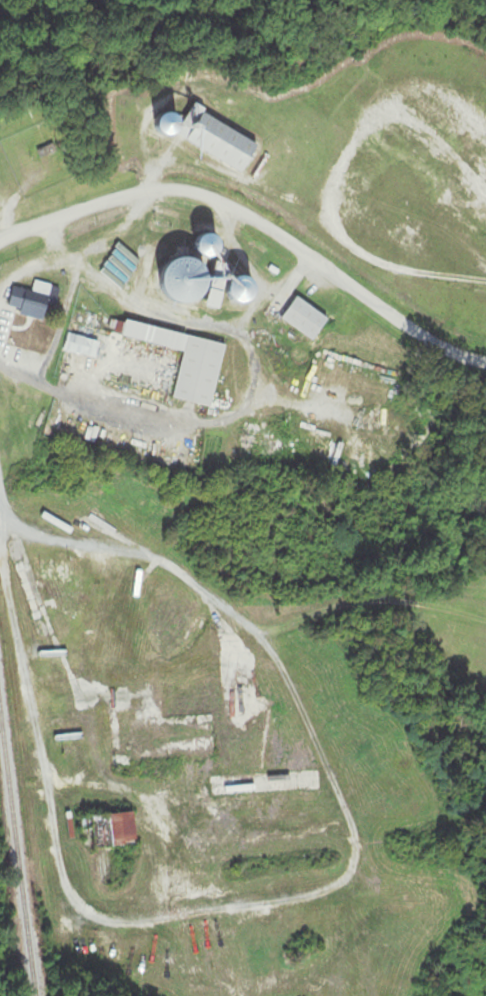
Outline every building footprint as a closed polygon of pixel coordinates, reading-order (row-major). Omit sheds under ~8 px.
[(194,109),(186,122),(171,114),(162,131),(246,176),(262,146),(194,109)] [(38,152),(41,160),(57,153),(53,145),(38,152)] [(194,254),(197,256),(201,257),(205,256),(208,255),(211,252),(213,248),(213,245),(212,241),(210,238),(207,236),(203,235),(200,235),(197,236),(194,238),(192,240),(191,244),(191,247),(192,251),(194,254)] [(170,301),(178,302),(186,301),(192,297),(197,291),(200,284),(200,276),(198,269),(193,262),(186,258),(179,257),(172,257),(165,260),(160,265),(156,271),(155,278),(156,285),(158,292),(164,297),(170,301)] [(228,300),(232,302),(237,303),(241,302),(245,300),(248,296),(249,292),(249,287),(247,283),(244,279),(240,277),(236,276),(232,277),(229,279),(226,281),(224,285),(223,289),(223,293),(225,297),(228,300)] [(11,287),(6,306),(17,309),(16,314),(38,320),(44,295),(11,287)] [(293,297),(278,318),(308,339),(323,318),(293,297)] [(122,322),(118,336),(179,350),(183,337),(122,322)] [(65,334),(61,351),(79,355),(83,338),(65,334)] [(185,336),(169,398),(205,407),(221,345),(185,336)] [(45,582),(47,590),(72,586),(67,563),(36,569),(39,583),(45,582)] [(95,816),(96,847),(137,846),(136,815),(95,816)]
